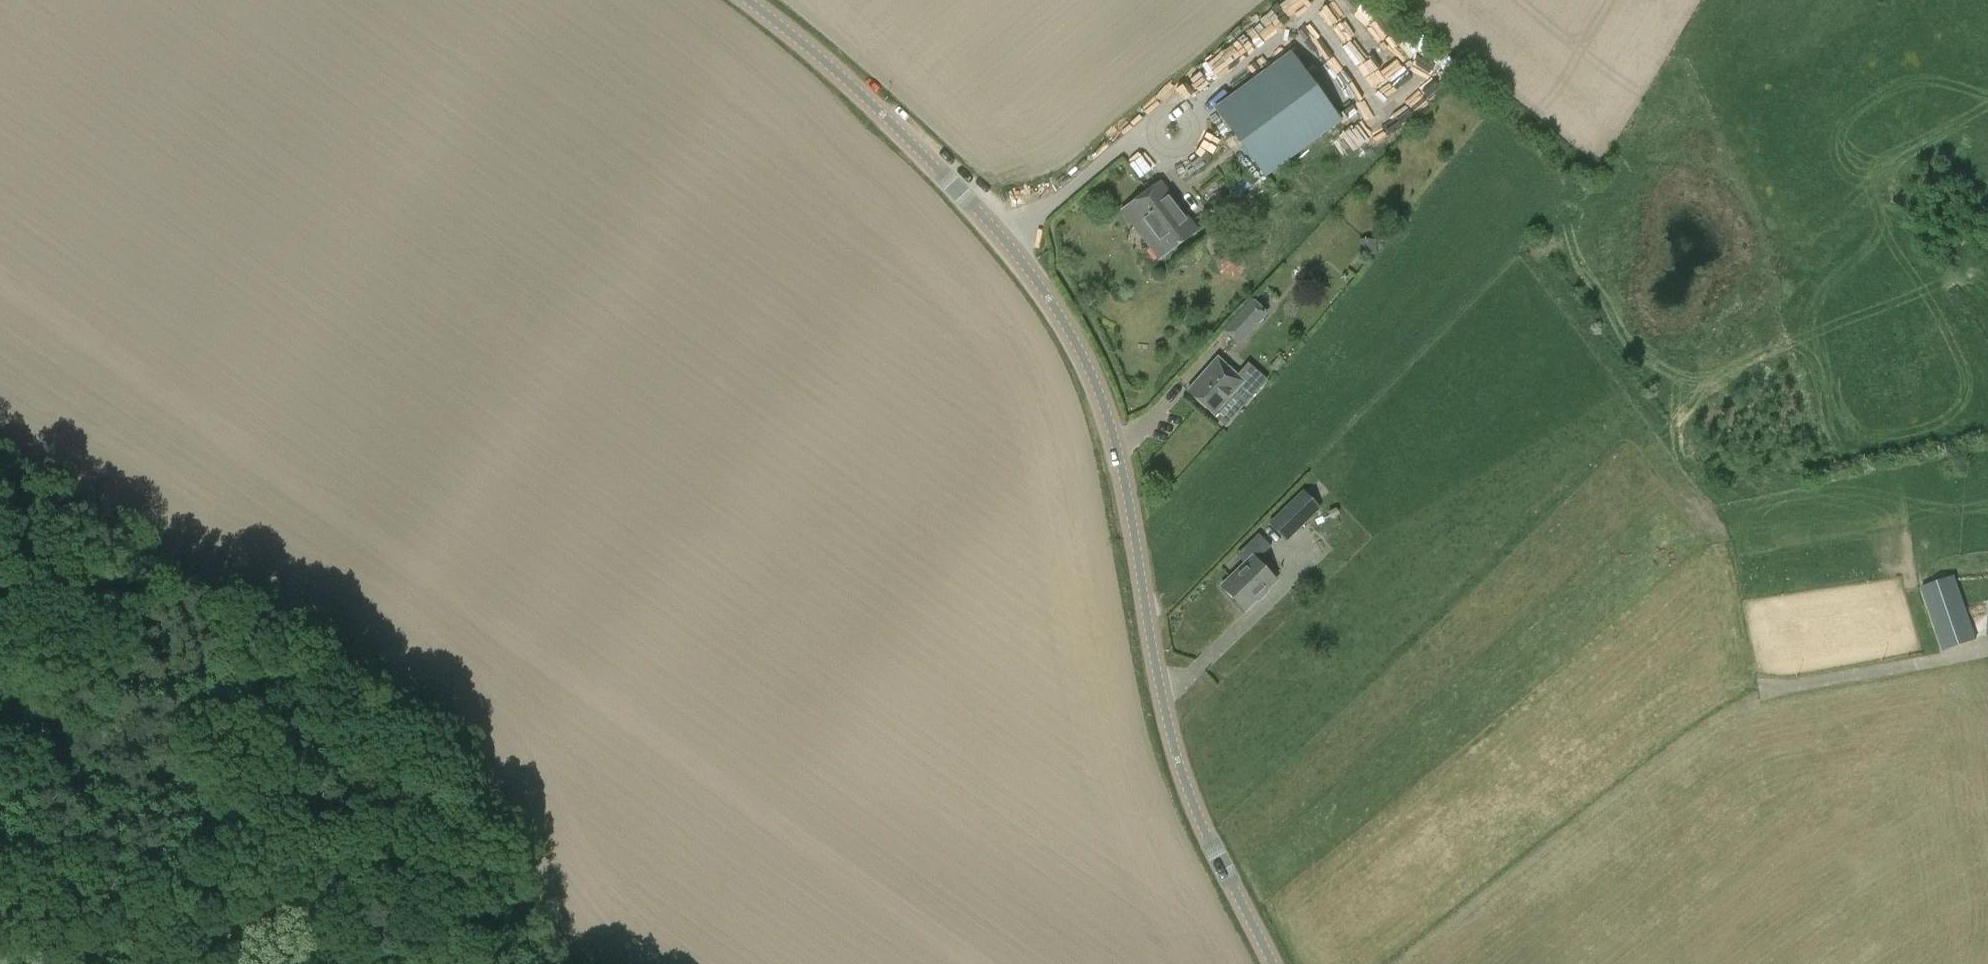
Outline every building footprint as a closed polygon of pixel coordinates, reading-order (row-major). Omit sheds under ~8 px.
[(1290,56),(1218,109),(1265,173),(1336,120),(1290,56)] [(1198,230),(1160,181),(1121,211),(1134,227),(1141,221),(1155,241),(1149,246),(1159,260),(1198,230)] [(1376,239),(1360,240),(1361,254),(1376,253),(1376,239)] [(1245,268),(1245,266),(1245,265),(1245,263),(1245,262),(1244,260),(1244,259),(1243,258),(1242,256),(1241,255),(1240,254),(1239,253),(1237,252),(1234,251),(1232,251),(1231,251),(1229,251),(1227,252),(1226,252),(1223,253),(1221,255),(1219,257),(1219,258),(1218,259),(1217,262),(1217,263),(1217,265),(1217,267),(1217,268),(1217,269),(1218,271),(1219,272),(1220,274),(1220,275),(1222,276),(1225,278),(1226,278),(1228,279),(1230,279),(1232,279),(1234,279),(1236,279),(1238,277),(1240,276),(1242,274),(1243,273),(1244,272),(1245,269),(1245,268)] [(1234,339),(1248,324),(1252,328),(1266,313),(1251,300),(1224,329),(1234,339)] [(1267,378),(1249,362),(1237,375),(1217,357),(1187,391),(1213,415),(1234,392),(1245,402),(1267,378)] [(1303,491),(1270,523),(1286,540),(1320,508),(1303,491)] [(1258,559),(1271,547),(1258,534),(1240,551),(1248,560),(1221,586),(1245,611),(1277,579),(1258,559)] [(1955,575),(1921,587),(1942,649),(1943,651),(1978,640),(1955,575)]
